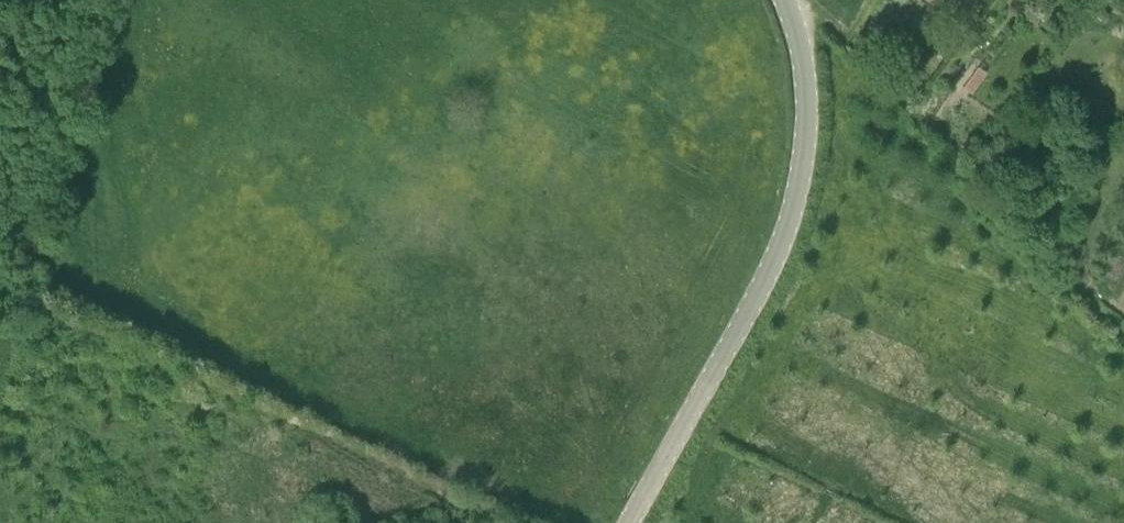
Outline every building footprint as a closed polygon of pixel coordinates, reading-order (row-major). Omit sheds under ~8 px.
[(963,85),(971,91),(986,71),(978,64),(963,85)]
